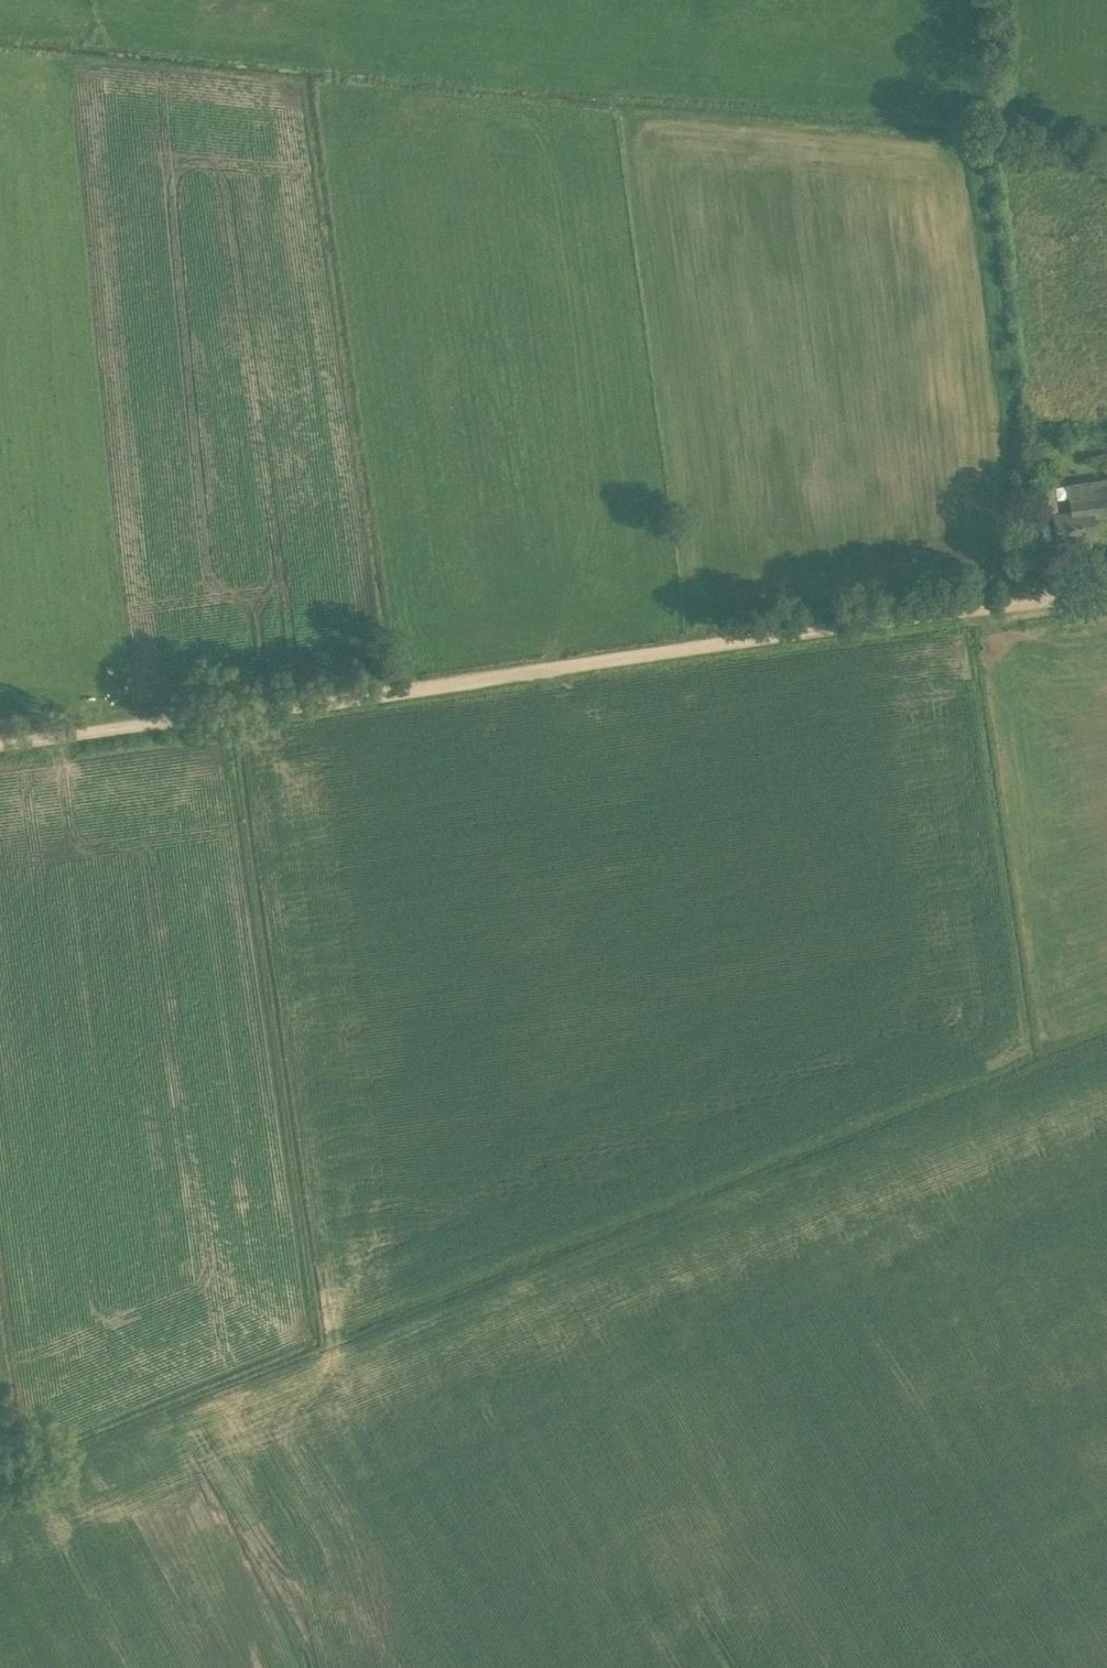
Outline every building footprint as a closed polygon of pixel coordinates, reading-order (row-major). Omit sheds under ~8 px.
[(1070,500),(1072,512),(1054,515),(1058,543),(1097,537),(1094,516),(1106,515),(1106,490),(1105,479),(1068,484),(1070,500)] [(1057,512),(1054,483),(1037,485),(1040,514),(1057,512)]
